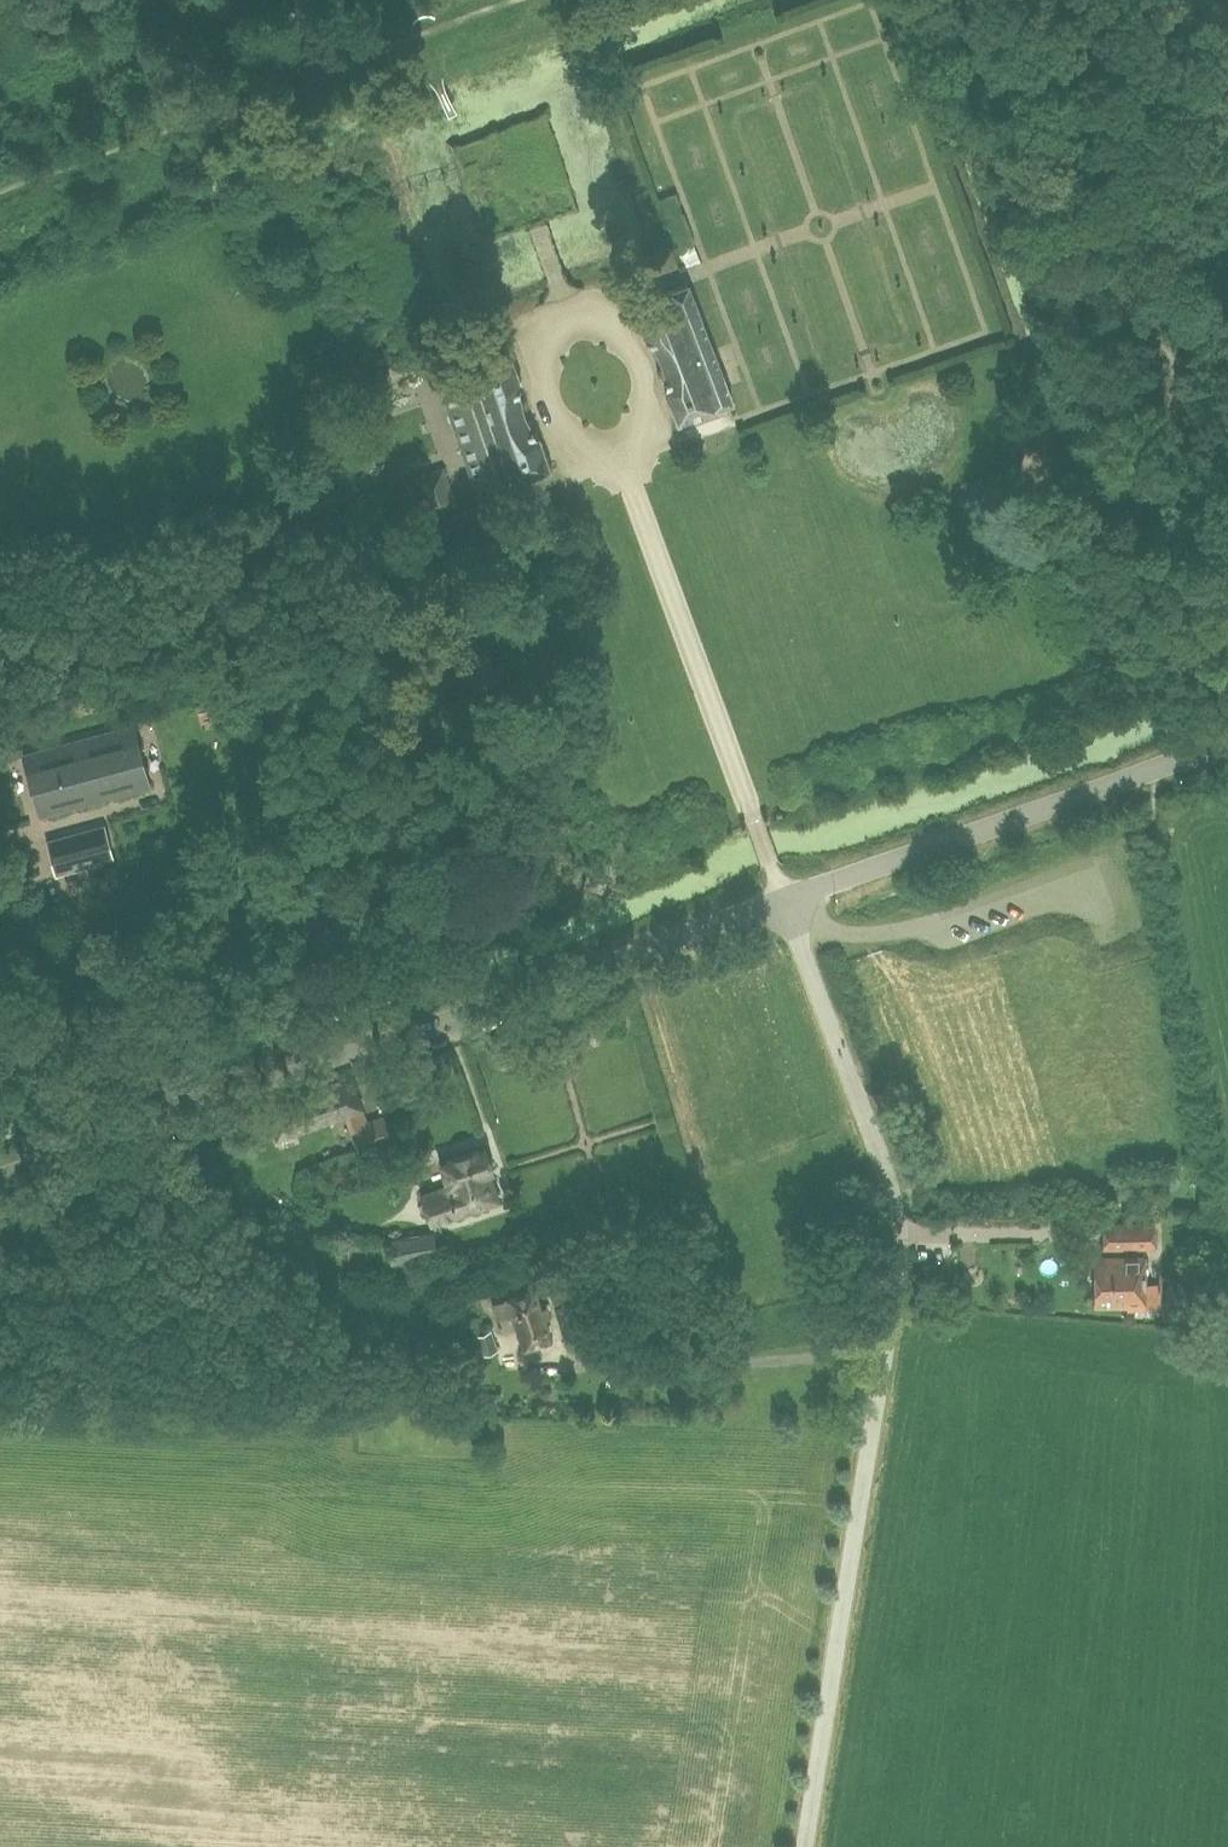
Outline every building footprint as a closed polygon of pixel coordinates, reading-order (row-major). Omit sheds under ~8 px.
[(732,402),(687,283),(631,306),(643,336),(645,338),(647,340),(651,343),(653,345),(656,350),(662,365),(663,370),(664,380),(664,389),(665,392),(677,424),(732,402)] [(530,423),(525,414),(523,406),(521,398),(521,380),(510,349),(470,362),(471,363),(438,374),(479,494),(512,482),(551,469),(541,437),(530,423)] [(444,465),(414,476),(428,515),(458,504),(444,465)] [(147,787),(130,725),(23,753),(40,816),(147,787)] [(113,859),(103,821),(45,839),(54,875),(113,859)] [(362,1107),(350,1076),(266,1107),(278,1138),(362,1107)] [(392,1141),(383,1118),(351,1129),(359,1153),(392,1141)] [(497,1201),(488,1173),(492,1171),(485,1148),(440,1163),(447,1185),(420,1194),(429,1223),(497,1201)] [(1144,1282),(1144,1256),(1146,1256),(1145,1248),(1155,1247),(1155,1221),(1102,1222),(1103,1249),(1113,1249),(1114,1257),(1093,1257),(1094,1303),(1127,1303),(1127,1310),(1161,1309),(1160,1281),(1144,1282)] [(391,1265),(437,1256),(433,1230),(397,1236),(386,1239),(391,1265)] [(550,1337),(533,1288),(507,1297),(507,1298),(494,1302),(499,1317),(501,1323),(515,1319),(524,1346),(550,1337)] [(497,1349),(490,1330),(463,1338),(468,1360),(497,1349)]
